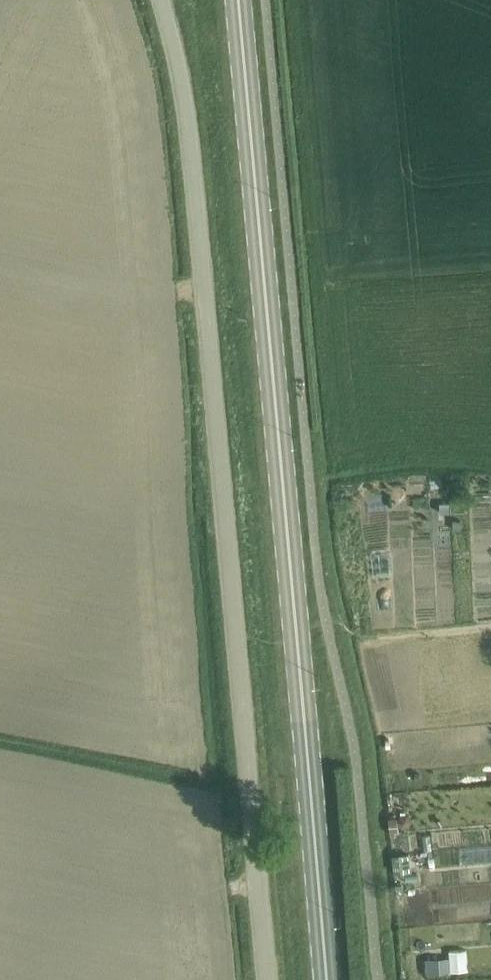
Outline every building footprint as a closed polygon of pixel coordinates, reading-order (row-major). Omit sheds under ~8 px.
[(396,816),(388,817),(389,830),(397,829),(396,816)] [(471,970),(471,948),(453,947),(452,969),(471,970)] [(446,958),(430,959),(431,973),(447,972),(446,958)]
